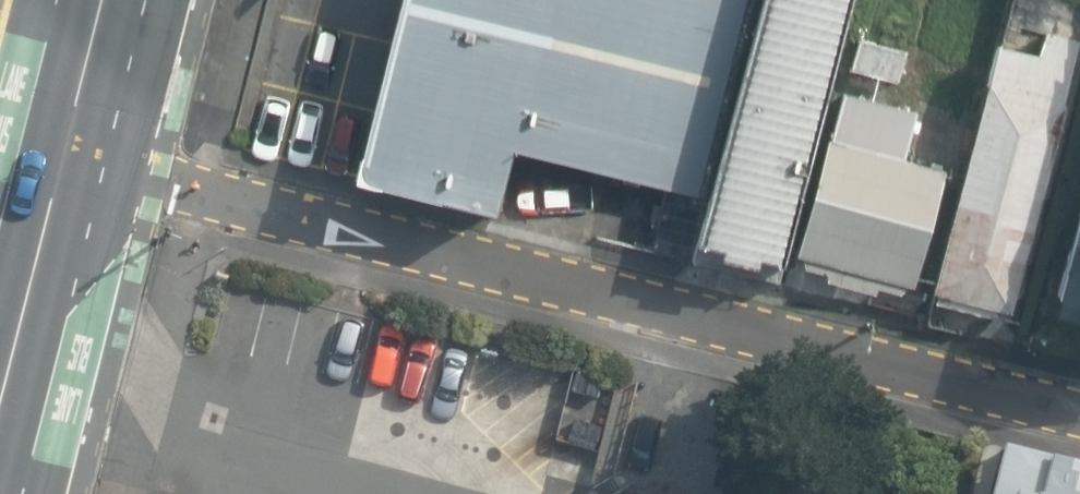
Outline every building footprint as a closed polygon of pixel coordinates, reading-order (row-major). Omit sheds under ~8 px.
[(348,175),(484,206),(506,155),(668,191),(717,0),(392,0),(348,175)] [(677,260),(776,279),(848,0),(745,0),(677,260)] [(1074,57),(977,39),(918,298),(1015,319),(1074,57)] [(908,111),(836,93),(785,264),(903,293),(931,168),(895,157),(908,111)] [(1058,285),(1079,292),(1079,184),(1058,285)] [(994,476),(990,493),(1079,493),(1079,463),(1038,453),(994,476)]
